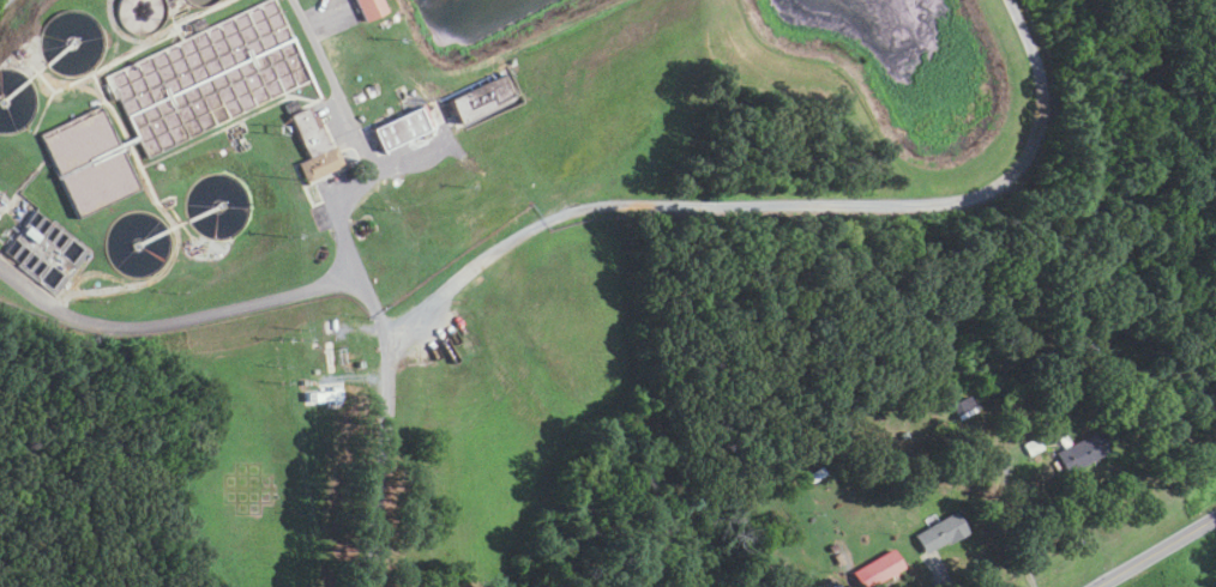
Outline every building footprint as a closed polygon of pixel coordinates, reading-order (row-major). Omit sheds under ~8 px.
[(365,20),(385,11),(380,0),(355,0),(365,20)] [(446,97),(457,121),(512,97),(501,73),(446,97)] [(288,113),(306,157),(296,162),(303,181),(339,167),(317,111),(308,115),(305,105),(288,113)] [(379,150),(429,128),(420,105),(369,127),(379,150)] [(4,250),(55,289),(76,262),(61,250),(71,237),(47,219),(39,230),(27,220),(4,250)] [(1015,399),(1007,387),(1018,380),(1025,393),(1015,399)] [(337,400),(303,401),(302,391),(336,388),(337,400)] [(956,419),(973,410),(964,394),(947,404),(956,419)] [(1106,448),(1094,428),(1054,452),(1066,472),(1106,448)] [(905,436),(903,430),(897,432),(899,438),(905,436)] [(1021,443),(1034,437),(1040,447),(1025,454),(1021,443)] [(806,483),(802,474),(818,466),(823,474),(806,483)] [(910,534),(921,553),(962,529),(950,510),(910,534)] [(855,586),(864,586),(898,567),(887,547),(847,571),(855,586)]
